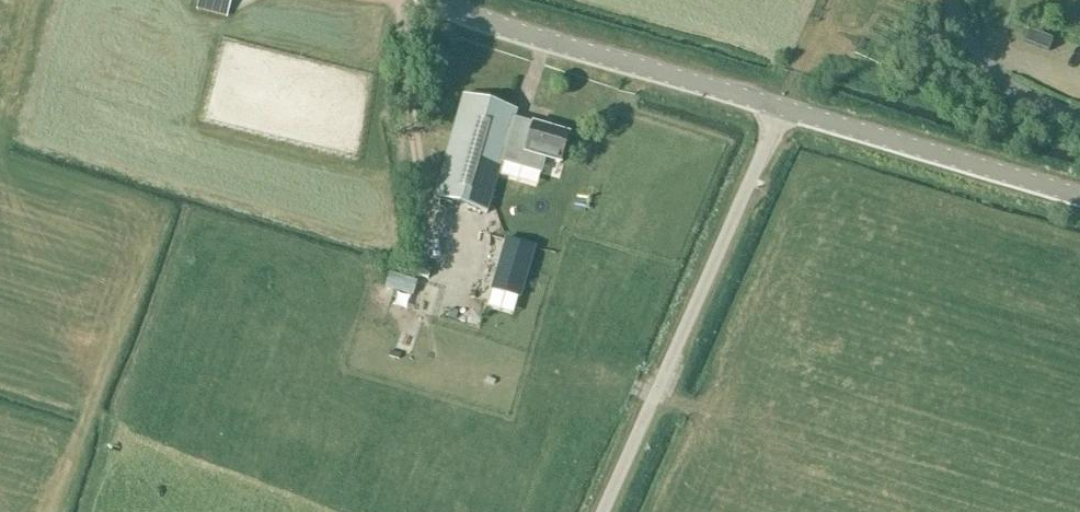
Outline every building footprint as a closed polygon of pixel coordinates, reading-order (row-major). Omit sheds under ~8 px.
[(197,1),(229,9),(231,0),(197,0),(197,1)] [(466,97),(436,200),(489,215),(504,163),(521,168),(525,153),(559,163),(568,134),(531,124),(531,125),(513,120),(516,111),(466,97)] [(507,237),(493,288),(521,296),(535,245),(507,237)] [(385,275),(383,292),(410,296),(413,278),(385,275)]
